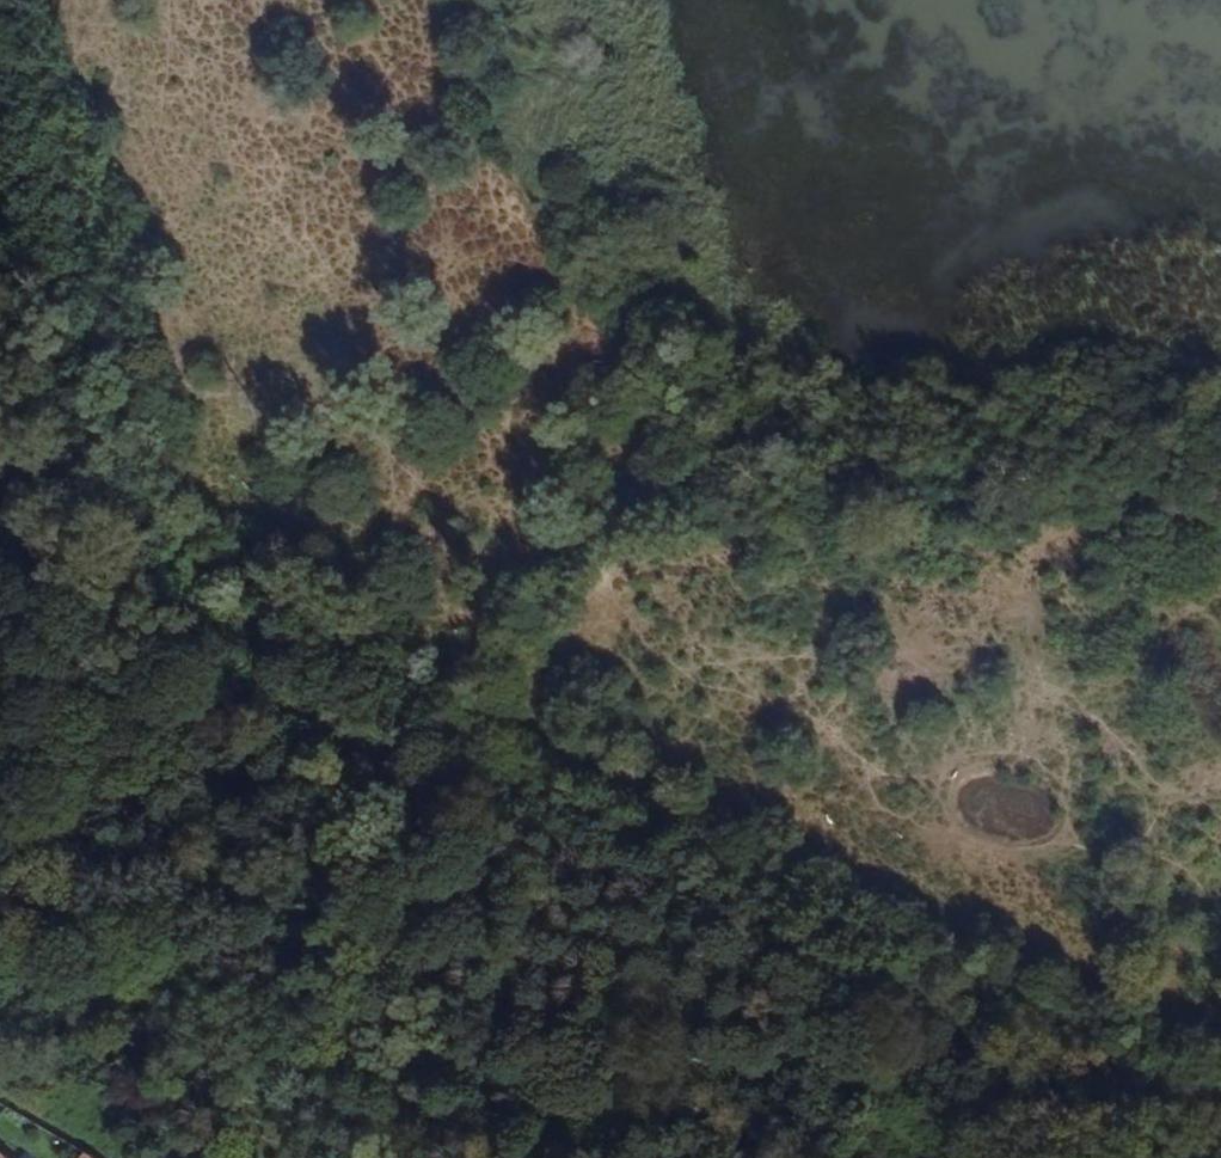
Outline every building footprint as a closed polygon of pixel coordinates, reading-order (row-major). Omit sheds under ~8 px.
[(0,1136),(0,1157),(24,1157),(0,1136)]
